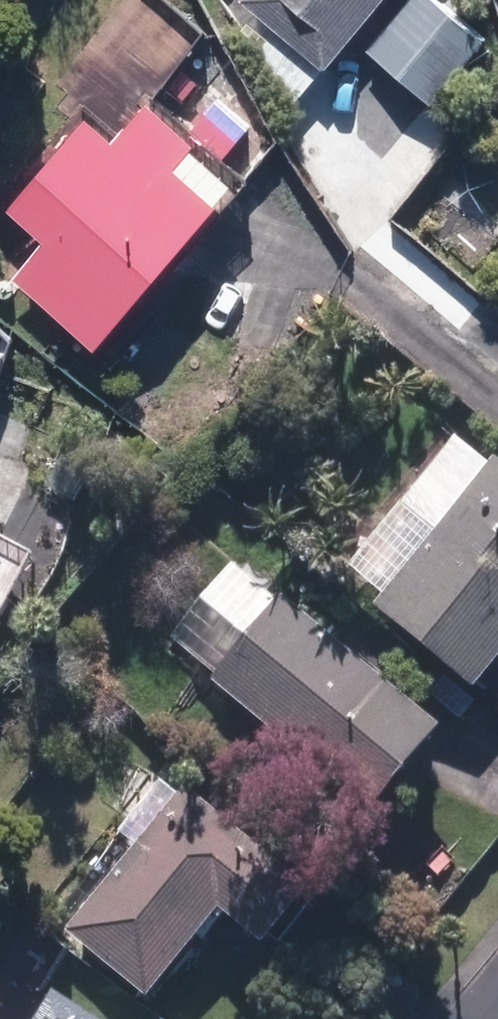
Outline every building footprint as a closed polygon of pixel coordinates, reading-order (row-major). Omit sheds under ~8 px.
[(293,108),(337,57),(387,0),(243,0),(242,2),(256,14),(240,32),(293,108)] [(439,0),(409,0),(368,52),(434,104),(486,38),(439,0)] [(486,97),(497,108),(497,84),(486,97)] [(2,211),(43,246),(13,283),(102,357),(238,195),(194,158),(203,148),(144,98),(109,140),(81,117),(2,211)] [(456,135),(432,116),(394,164),(418,183),(456,135)] [(447,678),(428,701),(461,727),(479,704),(474,700),(481,691),(497,704),(497,475),(456,441),(337,589),(447,678)] [(29,575),(0,561),(0,634),(29,575)] [(440,745),(236,564),(166,643),(369,824),(440,745)] [(260,954),(310,891),(185,790),(69,934),(154,1002),(219,921),(260,954)] [(58,998),(45,1018),(90,1018),(58,998)]
